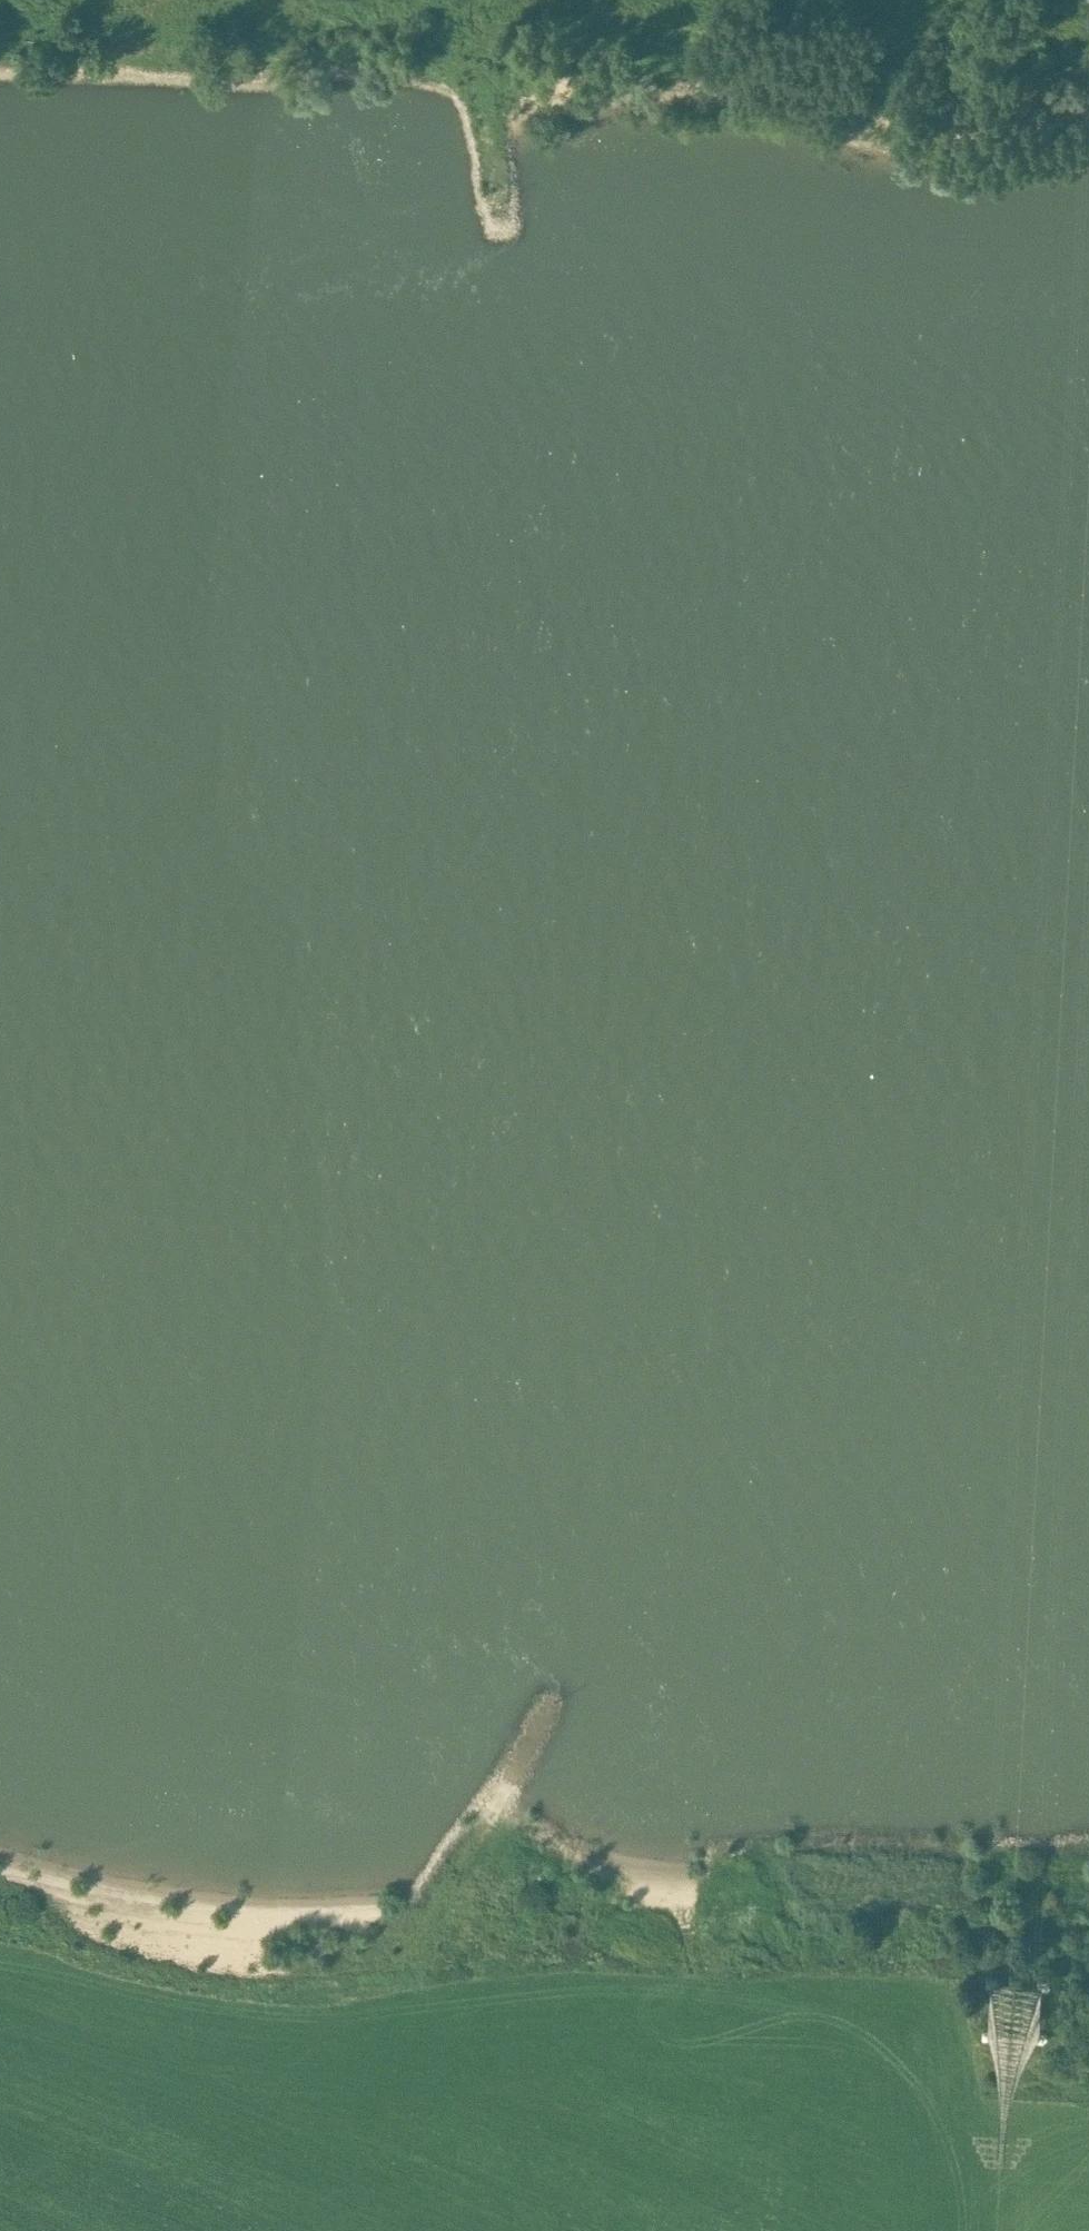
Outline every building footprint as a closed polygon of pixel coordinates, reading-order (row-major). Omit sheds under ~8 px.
[(992,2029),(1041,2029),(1042,1980),(993,1979),(992,2029)]
